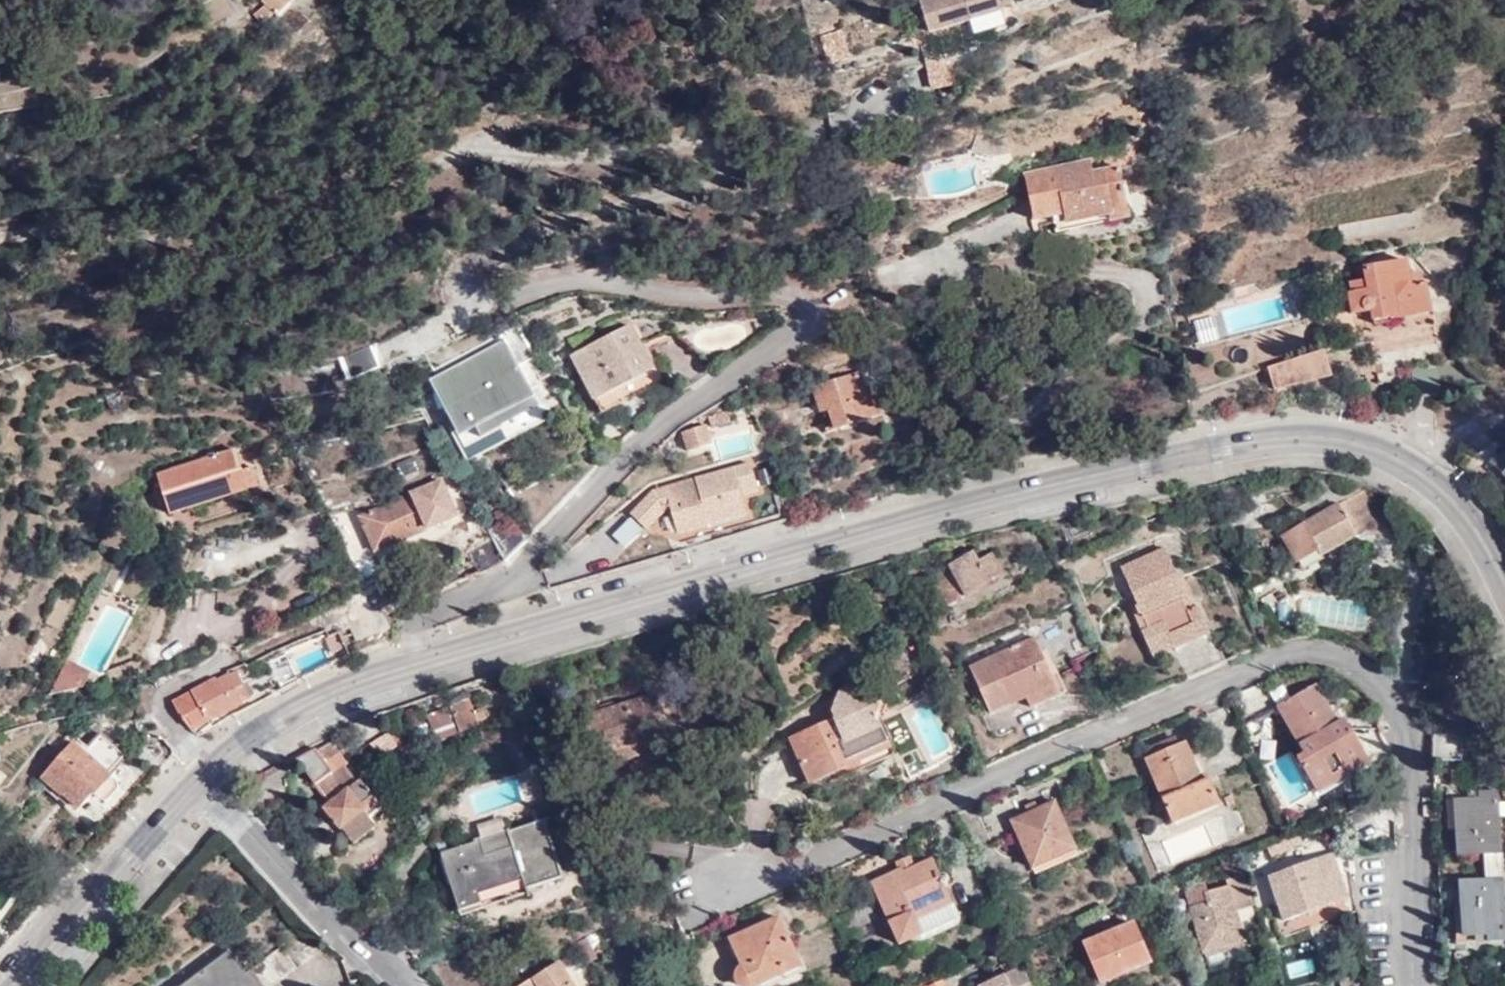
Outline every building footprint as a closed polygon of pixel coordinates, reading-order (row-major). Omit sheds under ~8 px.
[(277,7),(288,25),(325,0),(288,0),(277,7)] [(929,28),(1003,4),(1002,0),(920,0),(929,28)] [(828,61),(848,56),(840,29),(821,34),(828,61)] [(927,89),(957,84),(953,62),(923,67),(927,89)] [(1066,224),(1108,215),(1109,222),(1128,218),(1118,166),(1092,171),(1090,159),(1024,173),(1034,220),(1064,213),(1066,224)] [(1374,324),(1393,321),(1393,316),(1430,310),(1425,280),(1417,271),(1409,272),(1407,258),(1363,266),(1365,280),(1348,283),(1353,313),(1371,310),(1374,324)] [(498,412),(537,393),(519,357),(532,350),(519,326),(506,332),(508,338),(431,378),(464,443),(503,424),(498,412)] [(629,329),(573,357),(600,411),(656,384),(629,329)] [(353,375),(378,364),(369,344),(344,356),(353,375)] [(1324,353),(1280,366),(1288,390),(1332,377),(1324,353)] [(860,374),(814,387),(820,411),(830,407),(836,429),(881,415),(872,386),(865,388),(860,374)] [(551,420),(537,393),(498,412),(503,424),(464,443),(472,459),(551,420)] [(1434,395),(1432,403),(1434,409),(1445,406),(1443,395),(1434,395)] [(726,406),(706,413),(710,425),(731,418),(726,406)] [(703,423),(680,430),(685,453),(709,444),(703,423)] [(235,447),(159,473),(173,513),(263,484),(256,462),(240,466),(235,447)] [(653,491),(629,516),(643,529),(666,509),(675,533),(744,515),(739,495),(757,491),(748,466),(653,491)] [(440,479),(359,516),(375,551),(456,517),(440,479)] [(1358,494),(1284,535),(1303,569),(1324,557),(1321,554),(1375,523),(1358,494)] [(514,518),(488,532),(505,559),(529,541),(514,518)] [(488,532),(485,527),(469,536),(476,548),(471,552),(481,572),(505,559),(488,532)] [(1186,673),(1224,656),(1213,630),(1208,632),(1197,606),(1188,609),(1184,599),(1186,598),(1177,576),(1165,548),(1122,567),(1135,597),(1129,600),(1151,651),(1172,642),(1174,648),(1186,673)] [(972,551),(948,565),(952,573),(934,583),(948,606),(1003,572),(992,553),(979,561),(972,551)] [(1188,609),(1197,606),(1183,574),(1177,576),(1186,598),(1184,599),(1188,609)] [(332,619),(315,628),(324,644),(336,638),(332,629),(336,627),(332,619)] [(1034,637),(968,666),(989,712),(1023,697),(1053,683),(1034,637)] [(1154,657),(1174,648),(1172,642),(1151,651),(1154,657)] [(270,662),(285,689),(302,679),(287,652),(270,662)] [(1188,678),(1227,661),(1224,656),(1186,673),(1188,678)] [(76,673),(54,658),(35,691),(68,687),(76,673)] [(216,676),(174,701),(181,718),(186,717),(191,725),(209,715),(216,716),(252,697),(242,680),(253,673),(249,667),(234,674),(232,671),(218,679),(216,676)] [(1313,679),(1275,701),(1303,747),(1295,752),(1313,780),(1364,751),(1341,712),(1334,716),(1313,679)] [(1053,683),(1023,697),(1028,706),(1058,693),(1053,683)] [(844,760),(889,741),(876,712),(881,697),(853,686),(840,692),(832,709),(835,717),(791,737),(810,781),(847,764),(844,760)] [(657,694),(584,717),(607,784),(654,769),(661,765),(666,760),(668,754),(668,743),(673,742),(657,694)] [(469,697),(428,715),(434,729),(457,720),(462,729),(480,722),(469,697)] [(363,741),(378,734),(370,718),(355,725),(363,741)] [(113,781),(106,774),(121,758),(117,754),(122,749),(101,729),(82,749),(72,740),(39,775),(46,781),(44,783),(58,796),(60,794),(75,808),(92,789),(99,796),(103,796),(113,785),(113,781)] [(388,733),(353,753),(359,763),(375,754),(378,757),(396,745),(394,742),(400,738),(397,734),(391,737),(388,733)] [(1435,733),(1433,763),(1461,765),(1463,735),(1435,733)] [(1185,738),(1146,755),(1174,818),(1220,798),(1211,775),(1202,778),(1185,738)] [(332,741),(298,760),(315,785),(313,787),(330,805),(325,810),(342,830),(344,828),(356,843),(379,825),(371,816),(383,806),(371,793),(379,787),(374,782),(366,788),(361,781),(359,783),(344,766),(348,763),(332,741)] [(894,752),(889,741),(844,760),(847,764),(850,771),(894,752)] [(1478,797),(1453,799),(1456,854),(1486,853),(1487,879),(1459,882),(1462,937),(1474,936),(1475,943),(1504,939),(1495,789),(1478,790),(1478,797)] [(1055,800),(1013,818),(1034,864),(1075,847),(1055,800)] [(458,910),(481,902),(478,893),(521,879),(525,888),(563,876),(544,818),(439,853),(458,910)] [(1301,843),(1297,833),(1287,837),(1265,846),(1270,856),(1301,843)] [(1334,853),(1270,876),(1286,920),(1349,896),(1334,853)] [(896,861),(900,869),(902,868),(904,871),(914,867),(908,855),(896,861)] [(902,868),(900,869),(873,880),(904,954),(911,951),(909,946),(927,939),(924,933),(917,917),(953,902),(934,857),(914,867),(904,871),(902,868)] [(1228,889),(1206,896),(1209,904),(1190,910),(1203,955),(1205,954),(1243,943),(1246,943),(1235,907),(1251,903),(1243,878),(1226,883),(1228,889)] [(460,915),(526,893),(525,888),(521,879),(478,893),(481,902),(458,910),(460,915)] [(1209,904),(1206,896),(1204,888),(1185,894),(1190,910),(1209,904)] [(917,917),(924,933),(959,918),(953,902),(917,917)] [(730,937),(743,965),(738,971),(737,976),(739,980),(741,984),(744,985),(747,985),(749,985),(800,963),(777,916),(730,937)] [(1134,923),(1089,942),(1105,981),(1151,962),(1134,923)] [(592,934),(575,942),(586,961),(603,951),(592,934)] [(1248,955),(1243,943),(1205,954),(1209,967),(1248,955)] [(251,969),(263,985),(271,985),(295,969),(281,948),(251,969)] [(251,969),(246,973),(229,950),(178,985),(263,985),(251,969)] [(525,985),(578,985),(558,961),(525,985)] [(1023,966),(982,985),(1032,985),(1023,966)] [(944,985),(963,985),(958,974),(942,981),(944,985)]
